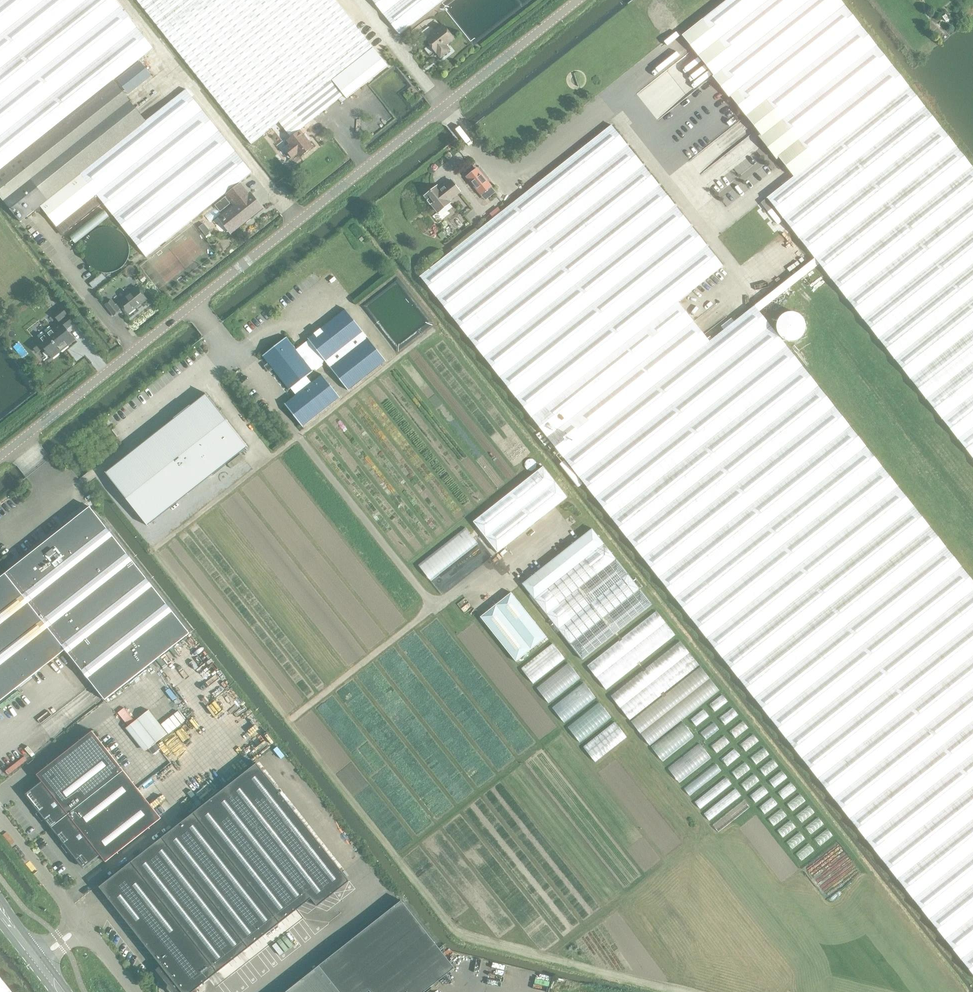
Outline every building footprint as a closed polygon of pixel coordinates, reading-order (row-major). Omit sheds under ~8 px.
[(252,172),(186,89),(147,120),(114,80),(141,58),(145,63),(158,53),(116,0),(0,0),(0,196),(20,221),(36,209),(37,210),(43,210),(44,210),(63,234),(103,202),(146,256),(252,172)] [(336,0),(138,0),(251,144),(279,121),(292,137),(301,130),(300,129),(342,95),(344,94),(346,97),(387,65),(372,47),(336,0)] [(397,35),(441,0),(370,0),(397,35)] [(746,116),(762,136),(760,137),(777,158),(778,157),(794,177),(767,198),(910,379),(972,329),(972,168),(860,25),(746,116)] [(444,45),(452,39),(442,26),(424,40),(434,52),(435,52),(439,57),(447,50),(444,45)] [(140,61),(117,80),(129,94),(152,76),(140,61)] [(755,306),(709,342),(677,302),(723,266),(611,124),(420,275),(547,437),(972,973),(972,581),(866,446),(755,306)] [(301,130),(292,137),(288,140),(290,144),(285,148),(292,158),(298,153),(300,157),(313,146),(301,130)] [(477,168),(467,177),(481,195),(492,187),(477,168)] [(440,188),(437,185),(425,195),(428,199),(428,200),(430,203),(432,203),(438,211),(450,202),(448,199),(460,190),(451,179),(440,188)] [(233,202),(236,205),(222,216),(234,231),(262,209),(250,194),(249,195),(241,185),(228,195),(233,202)] [(228,195),(215,205),(221,212),(233,202),(228,195)] [(765,200),(761,203),(768,212),(772,209),(765,200)] [(205,223),(200,227),(206,235),(211,231),(205,223)] [(130,249),(130,245),(128,240),(127,237),(124,233),(120,230),(116,228),(112,227),(107,226),(102,227),(98,228),(94,230),(91,233),(88,237),(86,240),(85,245),(85,249),(85,254),(87,258),(89,262),(91,265),(95,268),(98,270),(103,271),(106,272),(112,271),(115,270),(119,268),(122,266),(126,262),(128,258),(129,254),(130,249)] [(102,272),(90,283),(93,287),(106,277),(102,272)] [(143,274),(139,277),(143,283),(148,280),(143,274)] [(147,298),(137,286),(119,301),(119,302),(116,304),(111,299),(105,304),(114,315),(120,310),(120,309),(123,306),(128,313),(147,298)] [(59,305),(52,311),(51,309),(50,310),(60,322),(38,339),(38,338),(31,343),(29,341),(37,351),(43,346),(52,357),(74,339),(66,328),(73,322),(75,325),(75,324),(59,303),(58,304),(59,305)] [(296,349),(288,338),(287,336),(263,355),(265,354),(271,361),(269,362),(274,367),(275,366),(291,387),(289,388),(290,389),(291,387),(297,394),(286,403),(285,402),(285,403),(303,426),(304,425),(303,425),(340,396),(322,373),(322,374),(312,382),(307,375),(314,370),(313,369),(313,370),(312,369),(325,359),(349,389),(386,360),(387,360),(364,331),(345,308),(346,309),(309,338),(308,337),(308,338),(309,339),(296,349)] [(808,328),(808,326),(808,323),(807,320),(806,318),(804,316),(802,314),(800,313),(797,312),(794,312),(792,312),(789,313),(787,314),(785,316),(783,318),(782,320),(781,322),(780,325),(780,328),(781,330),(782,333),(783,335),(785,337),(787,338),(790,339),(792,340),(795,340),(798,339),(800,338),(802,337),(804,335),(806,333),(807,331),(808,328)] [(323,372),(341,395),(348,389),(325,360),(315,368),(320,375),(323,372)] [(205,393),(206,394),(106,472),(105,472),(148,526),(148,525),(247,447),(248,447),(220,411),(222,410),(219,407),(218,408),(206,393),(205,393)] [(936,407),(967,448),(967,446),(972,455),(972,454),(972,447),(967,440),(970,439),(972,437),(972,431),(967,431),(962,435),(961,426),(963,426),(967,423),(964,420),(960,420),(957,422),(951,423),(960,416),(947,417),(942,410),(947,410),(953,405),(936,407)] [(543,465),(474,521),(498,551),(568,496),(543,465)] [(90,507),(13,567),(38,598),(113,693),(190,633),(90,507)] [(653,603),(592,527),(523,583),(583,658),(653,603)] [(429,578),(446,569),(438,553),(421,562),(429,578)] [(65,649),(105,700),(113,693),(38,598),(13,567),(0,578),(0,701),(65,649)] [(512,591),(481,616),(516,661),(547,636),(512,591)] [(659,610),(587,663),(604,687),(676,635),(659,610)] [(612,692),(661,760),(695,736),(682,718),(720,691),(683,640),(612,692)] [(549,702),(581,676),(569,661),(537,687),(549,702)] [(230,682),(227,678),(222,682),(220,679),(223,676),(222,675),(215,680),(222,688),(230,682)] [(553,706),(565,721),(596,696),(584,681),(553,706)] [(568,725),(580,740),(612,716),(600,701),(568,725)] [(125,706),(119,710),(128,724),(134,719),(125,706)] [(145,750),(168,733),(150,708),(127,725),(145,750)] [(616,721),(583,744),(595,760),(627,736),(616,721)] [(52,827),(124,771),(92,731),(37,774),(43,782),(27,795),(52,827)] [(701,742),(669,767),(680,780),(711,756),(701,742)] [(349,881),(257,763),(100,887),(161,965),(156,969),(168,985),(167,986),(167,988),(170,991),(197,991),(198,991),(196,989),(311,898),(317,906),(349,881)] [(161,818),(124,771),(52,827),(84,867),(100,854),(106,862),(161,818)] [(371,991),(382,991),(399,979),(409,991),(423,991),(455,967),(401,900),(285,991),(367,991),(370,990),(371,991)] [(0,978),(0,991),(11,991),(0,978)]
